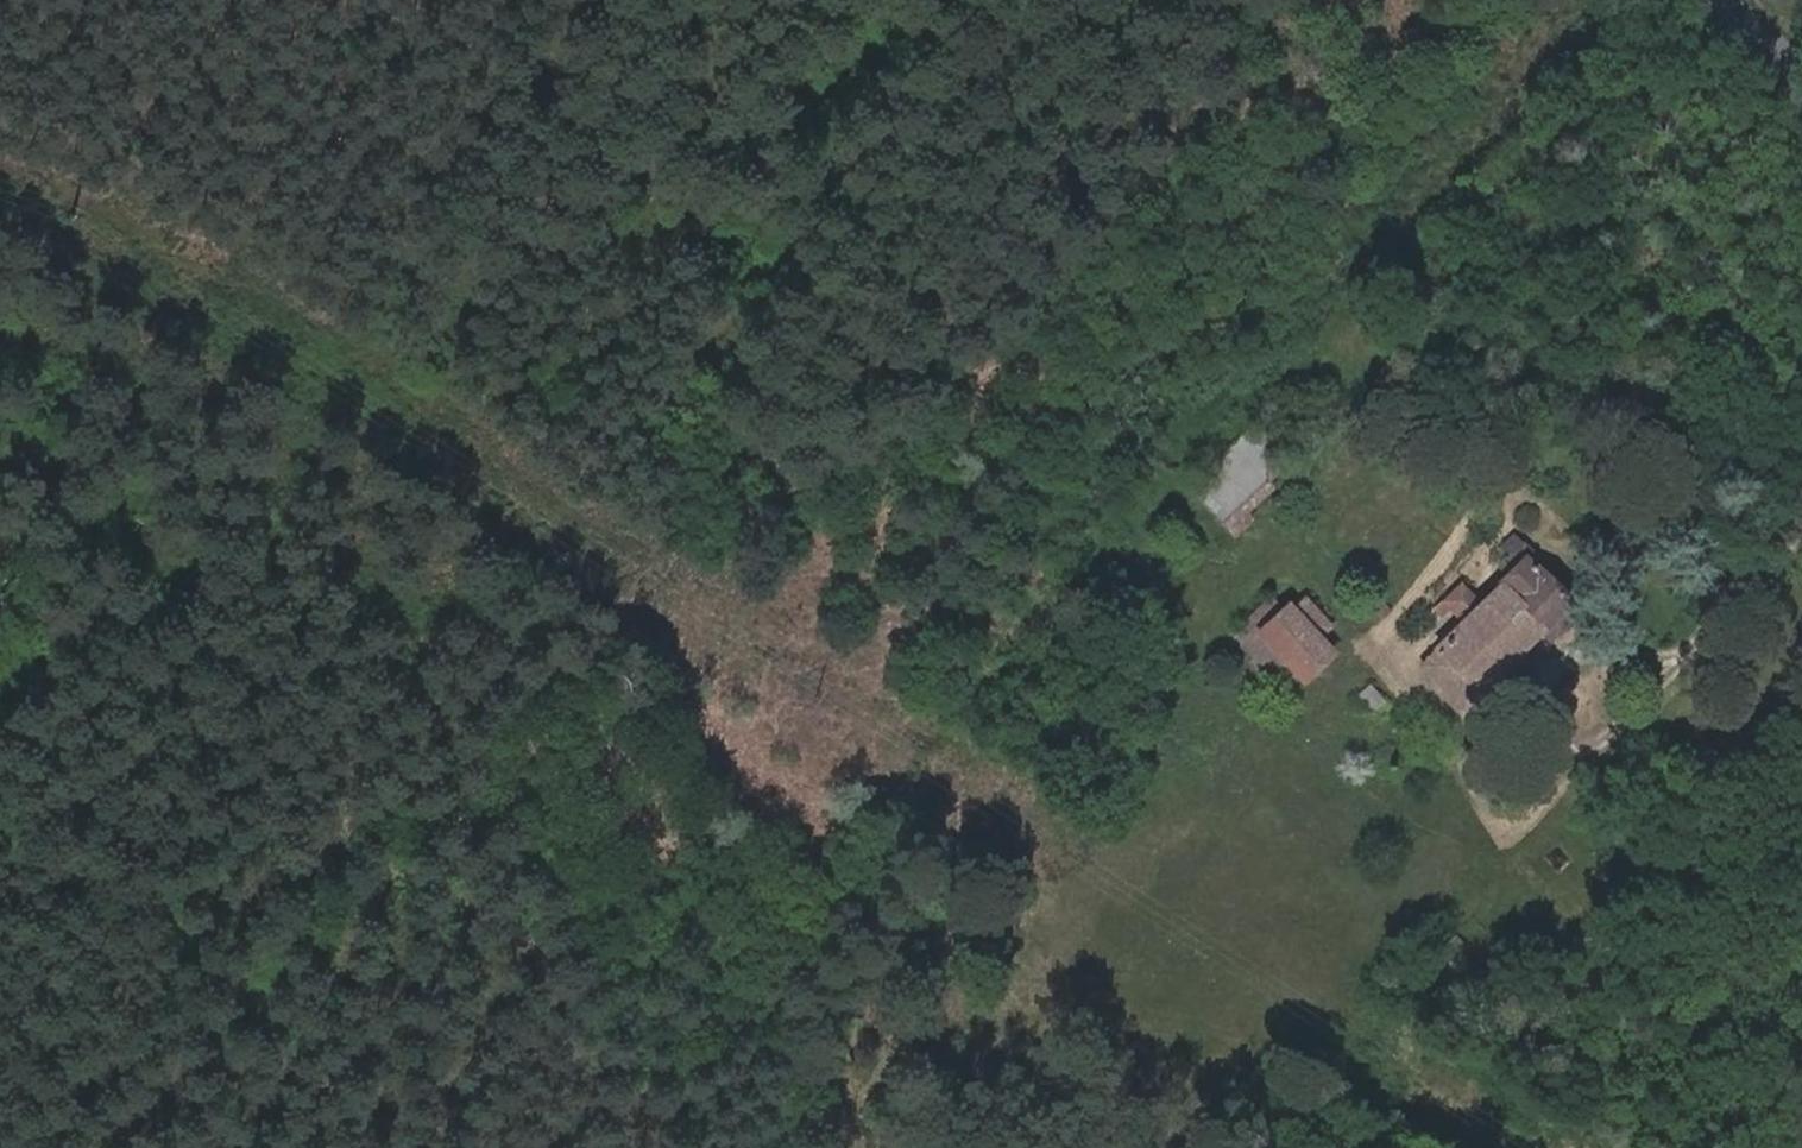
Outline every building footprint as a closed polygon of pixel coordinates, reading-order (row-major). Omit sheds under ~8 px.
[(1276,472),(1265,460),(1283,443),(1272,432),(1264,440),(1254,428),(1204,475),(1215,487),(1202,500),(1235,534),(1249,521),(1237,509),(1276,472)] [(1548,567),(1521,542),(1512,533),(1500,544),(1509,554),(1498,565),(1508,575),(1478,604),(1462,620),(1435,648),(1435,649),(1463,676),(1447,692),(1443,695),(1457,710),(1460,707),(1472,719),(1489,702),(1478,691),(1539,631),(1545,625),(1555,636),(1574,619),(1572,612),(1564,604),(1566,603),(1552,588),(1540,576),(1548,567)] [(1552,588),(1563,577),(1550,565),(1548,567),(1540,576),(1552,588)] [(1478,604),(1458,584),(1442,600),(1462,620),(1478,604)] [(1389,611),(1376,596),(1367,604),(1380,618),(1389,611)] [(1329,626),(1304,599),(1291,611),(1287,607),(1283,611),(1271,599),(1247,621),(1273,649),(1302,680),(1330,653),(1316,639),(1329,626)] [(1273,649),(1247,621),(1235,632),(1261,660),(1273,649)] [(1555,636),(1545,625),(1539,631),(1550,641),(1555,636)] [(1463,676),(1435,649),(1426,658),(1427,659),(1421,665),(1447,692),(1463,676)] [(1383,703),(1369,686),(1358,695),(1372,711),(1383,703)] [(1646,1047),(1655,1039),(1646,1030),(1638,1039),(1646,1047)]
